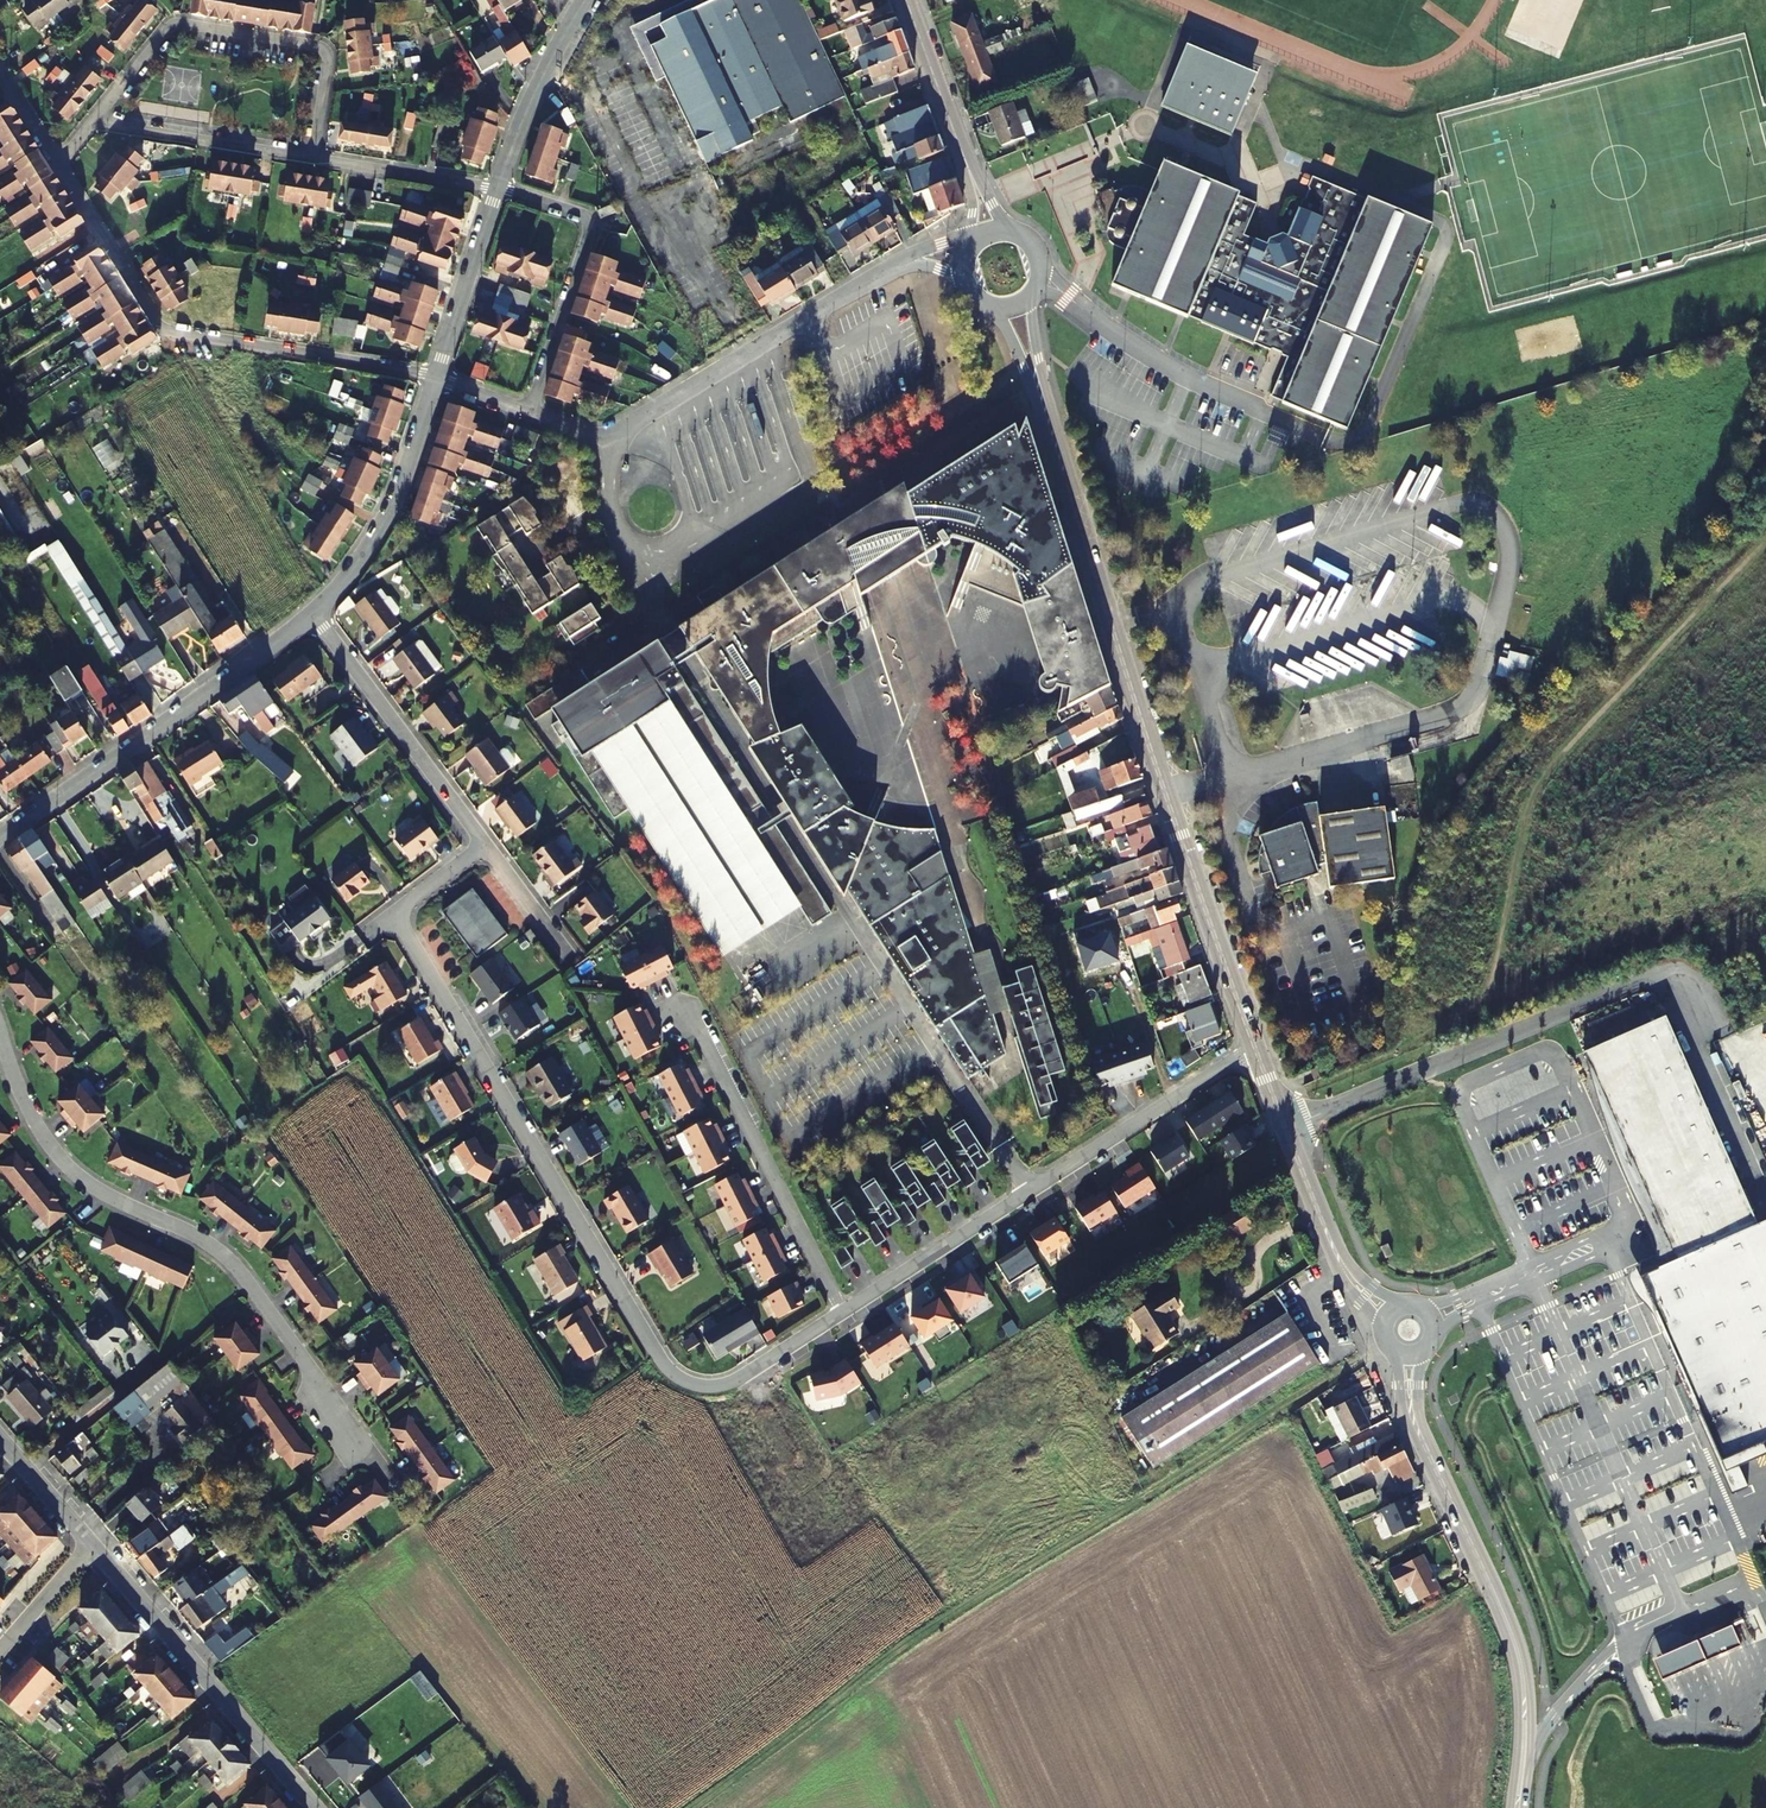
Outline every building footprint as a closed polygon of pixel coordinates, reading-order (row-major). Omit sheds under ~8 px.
[(25,10),(40,30),(50,24),(48,21),(59,14),(49,0),(39,0),(25,10)] [(59,14),(68,7),(70,9),(81,1),(80,0),(49,0),(59,14)] [(141,31),(156,12),(142,0),(139,3),(136,0),(131,0),(127,5),(130,7),(123,16),(141,31)] [(192,14),(208,16),(210,0),(195,0),(192,14)] [(208,16),(223,19),(226,0),(210,0),(208,16)] [(237,21),(241,0),(226,0),(223,19),(237,21)] [(237,21),(252,24),(256,0),(241,0),(237,21)] [(252,24),(266,26),(271,0),(256,0),(252,24)] [(266,26),(281,28),(285,3),(277,2),(277,0),(271,0),(266,26)] [(285,3),(281,28),(296,31),(301,0),(294,0),(294,1),(294,4),(285,3)] [(311,33),(316,8),(306,6),(306,3),(310,0),(301,0),(296,31),(311,33)] [(496,0),(487,0),(500,22),(498,23),(507,39),(501,43),(514,66),(530,57),(504,12),(496,0)] [(504,12),(521,2),(520,0),(496,0),(504,12)] [(703,5),(701,0),(691,0),(632,28),(639,43),(643,24),(657,27),(703,5)] [(650,55),(654,54),(665,77),(705,162),(753,140),(752,136),(761,132),(755,119),(764,115),(780,107),(782,106),(790,124),(805,116),(751,0),(714,0),(703,5),(657,27),(643,24),(639,43),(649,46),(646,47),(650,55)] [(805,116),(846,97),(823,47),(819,40),(801,0),(751,0),(805,116)] [(865,0),(836,0),(844,21),(873,10),(870,0),(868,0),(865,1),(865,0)] [(123,16),(115,26),(112,23),(106,31),(112,36),(110,39),(125,51),(141,31),(123,16)] [(971,16),(952,24),(965,57),(971,55),(1006,41),(1004,35),(981,44),(971,16)] [(1706,40),(1724,35),(1720,18),(1702,23),(1706,40)] [(880,39),(887,36),(900,31),(895,19),(870,29),(871,34),(867,36),(862,24),(844,31),(851,50),(880,39)] [(349,49),(372,46),(370,34),(374,34),(373,24),(365,25),(364,21),(346,24),(349,49)] [(819,38),(837,33),(835,25),(817,31),(819,38)] [(448,28),(416,39),(420,50),(452,39),(448,28)] [(890,45),(883,47),(856,58),(858,62),(853,64),(857,74),(908,53),(900,31),(887,36),(890,45)] [(26,44),(35,58),(48,49),(38,35),(26,44)] [(390,35),(383,36),(384,44),(391,43),(390,35)] [(887,36),(880,39),(883,47),(890,45),(887,36)] [(57,43),(53,37),(47,41),(51,47),(57,43)] [(823,47),(830,44),(827,37),(819,40),(823,47)] [(472,53),(482,71),(506,57),(495,39),(472,53)] [(997,83),(986,56),(1009,48),(1006,41),(971,55),(965,57),(978,90),(997,83)] [(392,51),(391,43),(384,44),(385,52),(392,51)] [(654,54),(650,55),(646,47),(649,46),(639,43),(657,81),(662,79),(665,77),(654,54)] [(116,56),(103,46),(98,53),(111,63),(116,56)] [(349,49),(352,74),(371,71),(370,67),(379,67),(378,58),(373,58),(372,46),(349,49)] [(1755,65),(1765,63),(1765,46),(1752,49),(1755,65)] [(1185,47),(1180,61),(1250,89),(1255,76),(1185,47)] [(859,78),(869,73),(872,81),(891,74),(893,79),(914,70),(908,53),(857,74),(859,78)] [(39,67),(35,60),(21,69),(26,76),(39,67)] [(1230,135),(1250,89),(1180,61),(1160,106),(1230,135)] [(62,72),(57,67),(51,73),(57,78),(62,72)] [(67,86),(84,100),(100,81),(86,69),(78,79),(74,76),(67,86)] [(467,74),(479,93),(486,89),(475,69),(467,74)] [(57,78),(51,73),(47,79),(52,84),(57,78)] [(913,73),(894,78),(897,89),(916,84),(913,73)] [(891,74),(872,81),(874,86),(893,79),(891,74)] [(1098,101),(1089,78),(1073,84),(1082,107),(1098,101)] [(1010,93),(1027,87),(1024,79),(1007,85),(1010,93)] [(861,91),(865,104),(897,93),(894,82),(872,90),(871,87),(861,91)] [(67,86),(59,95),(56,92),(50,99),(56,105),(54,108),(68,120),(84,100),(67,86)] [(370,111),(371,104),(364,102),(362,109),(370,111)] [(1002,147),(1025,138),(1012,103),(989,112),(1002,147)] [(17,116),(9,104),(0,109),(0,126),(17,116)] [(378,112),(379,105),(371,104),(370,111),(378,112)] [(1287,104),(1283,123),(1298,126),(1302,107),(1287,104)] [(780,107),(764,115),(768,124),(784,116),(780,107)] [(892,155),(938,137),(927,107),(885,123),(894,149),(890,150),(892,155)] [(562,113),(570,126),(577,122),(569,108),(562,113)] [(493,128),(497,116),(479,110),(475,122),(472,121),(470,128),(482,132),(484,125),(493,128)] [(412,131),(416,115),(408,113),(404,129),(412,131)] [(368,123),(356,121),(357,116),(348,115),(346,123),(343,122),(339,141),(365,146),(368,123)] [(17,116),(0,126),(0,139),(2,141),(24,128),(17,116)] [(381,129),(381,125),(368,123),(365,146),(390,150),(393,131),(381,129)] [(443,134),(445,135),(447,127),(440,125),(432,148),(437,150),(443,134)] [(482,132),(470,128),(468,134),(466,138),(478,142),(476,149),(485,152),(489,154),(497,130),(493,128),(484,125),(482,132)] [(536,152),(557,158),(560,148),(565,149),(569,135),(544,127),(536,152)] [(31,139),(24,128),(2,141),(6,148),(3,150),(0,150),(0,159),(31,139)] [(938,137),(892,155),(894,164),(904,160),(905,162),(917,157),(918,162),(944,152),(938,137)] [(467,146),(463,159),(481,164),(485,152),(476,149),(478,142),(466,138),(464,146),(467,146)] [(1318,138),(1314,155),(1331,158),(1335,141),(1318,138)] [(31,139),(0,159),(0,170),(8,165),(8,161),(12,158),(16,165),(38,151),(31,139)] [(135,170),(142,161),(128,149),(120,158),(127,164),(122,170),(133,178),(138,173),(135,170)] [(872,154),(876,162),(886,158),(883,150),(872,154)] [(46,163),(38,151),(16,165),(20,171),(17,174),(13,173),(0,181),(0,192),(46,163)] [(536,152),(527,176),(553,184),(557,170),(553,169),(557,158),(536,152)] [(126,187),(132,191),(139,183),(133,178),(122,170),(127,164),(120,158),(116,156),(101,175),(104,178),(111,183),(116,178),(126,187)] [(946,158),(905,172),(912,192),(902,196),(916,235),(937,222),(955,211),(963,206),(946,158)] [(227,178),(229,165),(214,162),(213,173),(207,172),(205,186),(210,187),(210,189),(230,192),(234,193),(236,180),(227,178)] [(46,163),(0,192),(0,201),(1,202),(23,189),(23,185),(27,183),(31,189),(54,175),(46,163)] [(571,163),(567,178),(575,181),(580,166),(571,163)] [(1312,177),(1286,237),(1283,235),(1268,243),(1266,247),(1243,237),(1257,205),(1239,198),(1239,196),(1164,163),(1151,192),(1147,190),(1139,189),(1131,189),(1115,194),(1115,197),(1103,201),(1108,219),(1113,218),(1108,230),(1109,238),(1114,243),(1119,247),(1125,250),(1127,250),(1112,286),(1153,304),(1187,318),(1188,316),(1202,321),(1202,325),(1253,346),(1255,345),(1287,358),(1282,370),(1271,396),(1272,397),(1277,399),(1282,403),(1345,430),(1431,226),(1367,199),(1366,200),(1334,187),(1312,177)] [(236,180),(234,193),(249,195),(250,191),(257,193),(259,182),(251,180),(253,169),(235,166),(229,165),(227,178),(236,180)] [(157,172),(149,173),(151,181),(158,180),(157,172)] [(6,211),(11,218),(61,187),(54,175),(31,189),(35,196),(32,198),(27,197),(6,211)] [(302,190),(305,177),(290,175),(288,186),(281,185),(279,196),(286,197),(285,201),(305,204),(310,205),(312,192),(302,190)] [(312,192),(310,205),(324,207),(325,203),(332,204),(334,193),(327,192),(329,181),(309,178),(305,177),(302,190),(312,192)] [(96,188),(111,200),(119,190),(122,192),(126,187),(116,178),(111,183),(104,178),(96,188)] [(68,199),(61,187),(11,218),(16,226),(37,212),(38,208),(42,206),(46,213),(68,199)] [(373,192),(350,188),(349,196),(372,199),(373,192)] [(600,194),(591,191),(585,207),(595,210),(600,194)] [(372,199),(349,196),(347,204),(370,208),(372,199)] [(861,221),(874,242),(896,229),(891,222),(901,216),(891,197),(880,204),(882,207),(861,221)] [(25,232),(29,239),(75,211),(68,199),(46,213),(50,219),(47,221),(42,221),(25,232)] [(144,199),(137,202),(140,209),(147,206),(144,199)] [(140,209),(137,202),(129,206),(132,212),(140,209)] [(431,210),(411,203),(406,202),(403,211),(459,229),(464,215),(439,207),(436,215),(433,215),(431,210)] [(616,213),(614,208),(613,205),(598,212),(597,212),(601,220),(602,219),(616,213)] [(29,239),(25,242),(30,250),(52,236),(53,231),(56,230),(61,237),(83,223),(75,211),(29,239)] [(459,229),(403,211),(400,219),(424,227),(429,225),(432,226),(429,234),(455,242),(459,229)] [(825,233),(827,236),(838,229),(840,233),(861,221),(857,214),(825,233)] [(827,236),(838,254),(849,247),(854,255),(874,242),(861,221),(840,233),(838,229),(827,236)] [(628,236),(631,227),(611,223),(609,232),(628,236)] [(394,237),(450,256),(455,242),(429,234),(427,242),(424,241),(421,236),(397,228),(394,237)] [(423,254),(420,262),(445,270),(450,256),(394,237),(391,246),(396,248),(414,254),(418,252),(423,254)] [(801,247),(805,254),(781,268),(793,288),(808,280),(809,281),(826,271),(809,242),(801,247)] [(70,266),(49,280),(54,287),(97,261),(104,256),(96,244),(74,258),(79,265),(76,267),(70,266)] [(496,272),(509,276),(511,272),(521,276),(528,254),(505,246),(496,272)] [(528,254),(521,276),(530,279),(529,283),(543,287),(551,262),(528,254)] [(403,260),(387,255),(385,263),(401,268),(403,260)] [(81,277),(85,275),(89,282),(111,268),(104,256),(97,261),(54,287),(59,295),(80,282),(81,277)] [(142,268),(149,279),(159,272),(163,278),(175,271),(171,265),(168,267),(161,256),(142,268)] [(644,290),(647,281),(621,273),(619,274),(615,273),(618,265),(593,257),(588,271),(644,290)] [(188,269),(195,265),(191,259),(184,263),(188,269)] [(1760,259),(1746,263),(1751,279),(1765,274),(1760,259)] [(401,268),(385,263),(383,270),(398,275),(401,268)] [(192,275),(199,271),(195,265),(188,269),(192,275)] [(63,303),(68,311),(119,279),(111,268),(89,282),(93,288),(89,291),(85,290),(63,303)] [(758,282),(752,273),(744,279),(760,306),(769,301),(771,303),(794,290),(793,288),(781,268),(758,282)] [(36,277),(31,270),(16,280),(20,287),(36,277)] [(159,272),(149,279),(148,279),(161,301),(162,300),(173,293),(169,287),(181,281),(175,271),(163,278),(159,272)] [(608,294),(610,287),(615,288),(616,290),(641,298),(644,290),(588,271),(583,285),(608,294)] [(126,292),(119,279),(68,311),(73,318),(95,305),(96,301),(100,299),(104,306),(126,292)] [(305,289),(306,281),(298,280),(297,287),(305,289)] [(404,287),(384,281),(380,280),(377,288),(433,307),(438,293),(413,284),(410,293),(406,292),(404,287)] [(168,311),(188,299),(181,288),(184,287),(181,281),(169,287),(173,293),(162,300),(168,311)] [(313,290),(314,283),(306,281),(305,289),(313,290)] [(1758,283),(1740,289),(1745,305),(1763,300),(1758,283)] [(606,301),(608,294),(583,285),(578,300),(634,319),(637,311),(610,302),(606,301)] [(516,291),(500,286),(498,292),(513,298),(516,291)] [(281,292),(275,288),(271,294),(278,298),(281,292)] [(377,288),(374,298),(397,305),(403,303),(406,304),(404,311),(429,320),(433,307),(377,288)] [(513,298),(528,303),(530,296),(516,291),(513,298)] [(79,328),(83,335),(133,304),(126,292),(104,306),(108,312),(104,314),(100,314),(79,328)] [(498,292),(495,300),(511,305),(513,298),(498,292)] [(528,303),(513,298),(511,305),(526,310),(528,303)] [(280,328),(279,332),(304,336),(305,332),(307,322),(299,321),(301,308),(303,301),(292,299),(291,306),(288,319),(281,318),(280,328)] [(1711,299),(1693,304),(1698,321),(1716,316),(1711,299)] [(631,327),(634,319),(578,300),(573,315),(598,324),(601,315),(603,316),(605,317),(606,319),(631,327)] [(133,304),(83,335),(88,343),(109,330),(110,325),(114,323),(118,329),(141,316),(133,304)] [(284,304),(283,309),(270,307),(267,325),(280,328),(281,318),(288,319),(291,306),(284,304)] [(305,332),(317,334),(320,315),(316,314),(317,306),(309,304),(308,309),(301,308),(299,321),(307,322),(305,332)] [(369,315),(424,334),(429,320),(404,311),(401,319),(397,318),(395,314),(371,306),(369,315)] [(496,313),(483,309),(475,334),(498,342),(506,319),(496,315),(496,313)] [(397,331),(394,340),(420,348),(424,334),(369,315),(366,324),(370,325),(389,332),(393,330),(397,331)] [(141,316),(118,329),(123,336),(118,338),(114,337),(93,351),(98,359),(148,327),(141,316)] [(351,322),(343,320),(335,319),(332,334),(340,335),(348,336),(356,338),(358,323),(351,322)] [(506,319),(498,342),(522,350),(531,325),(517,320),(516,323),(506,319)] [(1643,322),(1632,326),(1637,340),(1648,337),(1643,322)] [(134,353),(156,340),(148,327),(98,359),(103,366),(124,353),(125,349),(129,346),(134,353)] [(590,346),(565,338),(560,352),(617,371),(620,363),(595,354),(590,356),(587,356),(590,346)] [(677,356),(662,344),(657,350),(672,362),(677,356)] [(1561,345),(1544,350),(1548,366),(1566,362),(1561,345)] [(614,379),(617,371),(560,352),(556,366),(581,375),(583,368),(585,368),(587,370),(588,371),(614,379)] [(556,366),(551,380),(607,400),(610,391),(585,383),(581,384),(578,383),(581,375),(556,366)] [(488,373),(485,382),(501,388),(505,380),(488,373)] [(332,385),(340,387),(342,382),(334,379),(332,385)] [(604,408),(607,400),(551,380),(546,396),(571,404),(574,396),(576,397),(579,400),(604,408)] [(332,385),(329,394),(337,397),(340,387),(332,385)] [(390,403),(399,406),(403,393),(385,387),(381,399),(378,398),(375,405),(388,410),(390,403)] [(363,402),(351,397),(348,405),(361,409),(363,402)] [(388,410),(375,405),(372,415),(385,419),(382,426),(390,429),(395,430),(403,407),(399,406),(390,403),(388,410)] [(479,424),(476,424),(473,423),(476,415),(450,407),(446,422),(501,441),(505,430),(480,421),(479,424)] [(369,435),(386,441),(390,429),(382,426),(385,419),(372,415),(370,422),(373,423),(369,435)] [(64,435),(77,428),(72,420),(59,428),(64,435)] [(701,662),(705,660),(715,676),(711,679),(710,682),(710,685),(712,687),(715,689),(717,688),(718,687),(754,744),(764,762),(788,747),(782,733),(774,709),(770,679),(771,654),(822,621),(825,622),(827,623),(833,624),(864,604),(862,596),(918,560),(923,564),(928,565),(934,563),(936,559),(937,552),(936,549),(942,545),(944,548),(949,544),(948,541),(953,538),(976,545),(960,583),(1024,609),(1050,619),(1053,626),(1060,650),(1062,659),(1062,669),(1062,678),(1061,688),(1057,714),(1111,686),(1102,656),(1099,657),(1064,544),(1061,547),(1046,532),(1030,519),(1048,492),(1025,420),(1018,439),(981,531),(972,528),(964,526),(955,524),(940,521),(925,520),(917,520),(904,522),(891,524),(886,525),(874,529),(864,533),(853,538),(844,542),(839,526),(834,510),(833,509),(802,530),(811,544),(725,599),(716,584),(698,595),(708,610),(679,628),(692,648),(696,654),(701,662)] [(446,422),(441,436),(466,444),(469,437),(470,437),(472,438),(473,440),(473,442),(473,443),(498,451),(501,441),(446,422)] [(336,431),(351,436),(354,429),(340,423),(336,431)] [(538,435),(516,428),(510,443),(515,444),(532,451),(538,435)] [(981,531),(1018,439),(1015,428),(907,496),(905,485),(904,485),(839,526),(844,542),(853,538),(864,533),(874,529),(886,525),(891,524),(904,522),(917,520),(925,520),(940,521),(955,524),(964,526),(972,528),(981,531)] [(336,431),(334,438),(348,443),(351,436),(336,431)] [(436,450),(492,468),(496,458),(470,449),(470,452),(466,453),(463,452),(466,444),(441,436),(436,450)] [(104,471),(120,464),(109,440),(94,447),(104,471)] [(376,469),(381,458),(364,450),(359,461),(355,460),(352,467),(364,472),(367,466),(376,469)] [(431,465),(456,473),(459,465),(463,466),(464,468),(464,470),(464,471),(489,479),(492,468),(436,450),(431,465)] [(340,461),(328,456),(327,460),(325,464),(337,469),(339,465),(340,461)] [(357,489),(365,492),(369,494),(379,471),(376,469),(367,466),(364,472),(352,467),(348,477),(355,480),(360,482),(357,489)] [(443,501),(447,491),(450,492),(455,479),(429,470),(421,494),(443,501)] [(309,485),(318,490),(319,489),(323,482),(309,474),(305,481),(309,485)] [(343,496),(360,504),(365,492),(357,489),(360,482),(355,480),(348,477),(345,483),(348,484),(343,496)] [(302,487),(315,495),(318,490),(309,485),(305,481),(302,487)] [(1046,532),(1061,547),(1064,544),(1048,492),(1030,519),(1046,532)] [(443,501),(421,494),(413,518),(438,527),(443,514),(439,512),(443,501)] [(537,514),(538,513),(540,509),(529,499),(527,496),(526,496),(478,525),(485,536),(488,535),(499,552),(495,554),(506,570),(507,570),(517,586),(519,584),(529,600),(527,601),(534,613),(576,586),(581,584),(578,576),(571,564),(569,565),(563,555),(548,565),(552,571),(538,580),(509,536),(524,527),(528,534),(543,524),(537,514)] [(320,526),(340,538),(354,517),(331,503),(324,514),(327,516),(320,526)] [(244,635),(223,602),(214,607),(208,611),(202,603),(188,580),(194,576),(161,523),(144,534),(169,572),(176,585),(201,624),(219,651),(244,635)] [(434,539),(437,531),(422,525),(419,534),(434,539)] [(304,545),(327,559),(340,538),(320,526),(315,535),(312,533),(304,545)] [(202,603),(208,611),(214,607),(194,576),(188,580),(202,603)] [(154,616),(168,639),(177,633),(176,632),(190,624),(194,629),(201,624),(176,585),(166,591),(173,603),(154,616)] [(400,624),(375,591),(357,604),(381,638),(400,624)] [(126,674),(130,680),(142,672),(128,649),(104,612),(96,599),(84,607),(105,640),(121,665),(126,674)] [(601,628),(596,620),(592,613),(598,610),(593,603),(558,624),(572,646),(601,628)] [(1050,619),(1024,609),(1045,677),(1050,677),(1055,679),(1057,684),(1057,687),(1061,688),(1062,678),(1062,669),(1062,659),(1060,650),(1053,626),(1050,619)] [(598,610),(592,613),(596,620),(602,616),(598,610)] [(1249,645),(1266,614),(1261,612),(1244,642),(1249,645)] [(135,628),(142,640),(128,649),(142,672),(151,667),(150,665),(164,657),(154,640),(157,638),(146,621),(135,628)] [(551,708),(568,698),(566,694),(576,688),(578,692),(605,674),(603,671),(612,665),(614,668),(658,640),(659,640),(649,625),(526,703),(536,718),(551,708)] [(414,646),(407,636),(394,646),(402,655),(414,646)] [(671,661),(658,640),(614,668),(605,674),(578,692),(568,698),(551,708),(558,719),(569,712),(574,720),(579,717),(576,712),(643,670),(651,682),(675,667),(671,661)] [(415,647),(414,646),(402,655),(395,660),(417,691),(437,677),(430,667),(436,663),(436,660),(424,643),(421,643),(415,647)] [(3,681),(8,689),(24,683),(21,677),(18,672),(13,665),(9,659),(5,652),(1,646),(0,644),(0,676),(3,681)] [(696,654),(692,648),(671,661),(675,667),(696,654)] [(1494,676),(1527,684),(1534,658),(1501,650),(1494,676)] [(295,665),(309,685),(321,676),(306,657),(295,665)] [(99,679),(90,664),(77,672),(118,735),(130,727),(109,694),(99,679)] [(273,682),(288,702),(309,685),(295,665),(273,682)] [(612,665),(603,671),(605,674),(614,668),(612,665)] [(51,677),(66,700),(82,690),(68,666),(51,677)] [(771,820),(675,667),(651,682),(643,670),(576,712),(579,717),(574,720),(569,712),(558,719),(551,723),(561,739),(563,738),(613,817),(628,807),(708,935),(714,931),(723,946),(790,904),(781,889),(786,886),(811,926),(830,914),(774,825),(771,820)] [(26,685),(35,679),(30,671),(21,677),(24,683),(26,685)] [(115,690),(106,675),(99,679),(109,694),(115,690)] [(245,684),(270,708),(275,704),(265,690),(261,685),(257,679),(256,677),(245,684)] [(1052,693),(1055,690),(1057,687),(1057,684),(1055,679),(1050,677),(1045,677),(1042,679),(1040,681),(1040,685),(1041,689),(1044,692),(1047,693),(1049,694),(1052,693)] [(243,708),(252,720),(255,718),(267,735),(275,729),(264,712),(270,708),(245,684),(220,701),(230,716),(243,708)] [(1083,712),(1088,722),(1118,706),(1111,686),(1057,714),(1061,723),(1083,712)] [(576,688),(566,694),(568,698),(578,692),(576,688)] [(151,714),(139,694),(122,705),(134,725),(151,714)] [(451,694),(444,699),(423,714),(429,722),(432,720),(446,739),(464,725),(452,710),(450,707),(457,702),(451,694)] [(1069,731),(1072,738),(1075,736),(1078,741),(1108,725),(1109,726),(1122,719),(1118,706),(1088,722),(1073,730),(1069,731)] [(87,734),(73,711),(51,725),(55,732),(66,748),(87,734)] [(267,735),(255,718),(252,720),(263,738),(267,735)] [(365,732),(356,719),(332,737),(342,751),(344,750),(357,767),(377,752),(364,733),(365,732)] [(1121,722),(1102,732),(1107,742),(1127,732),(1121,722)] [(1070,723),(1046,736),(1049,742),(1059,737),(1069,731),(1073,730),(1070,723)] [(854,806),(803,724),(782,733),(788,747),(764,762),(789,800),(808,830),(845,807),(849,809),(854,806)] [(1074,742),(1072,738),(1069,731),(1059,737),(1064,748),(1074,742)] [(259,746),(247,732),(239,740),(253,756),(257,760),(285,785),(298,768),(290,761),(286,766),(261,744),(259,746)] [(1107,742),(1102,732),(1073,747),(1079,757),(1100,746),(1107,742)] [(1,737),(5,743),(10,739),(6,733),(1,737)] [(487,739),(466,756),(488,785),(509,770),(508,768),(514,764),(515,760),(508,751),(504,750),(498,754),(487,739)] [(16,759),(28,776),(51,760),(38,743),(16,759)] [(754,744),(748,746),(773,787),(788,810),(791,815),(842,896),(845,889),(808,830),(789,800),(764,762),(754,744)] [(219,768),(223,765),(209,745),(205,747),(187,759),(186,756),(175,763),(190,788),(202,781),(201,779),(219,768)] [(1131,745),(1118,749),(1120,755),(1133,750),(1131,745)] [(1094,767),(1097,773),(1093,775),(1094,781),(1103,778),(1108,790),(1117,787),(1118,790),(1143,781),(1136,759),(1133,750),(1120,755),(1122,764),(1111,768),(1107,759),(1104,753),(1100,746),(1079,757),(1061,767),(1057,769),(1072,813),(1084,809),(1100,803),(1096,791),(1081,796),(1080,794),(1074,795),(1066,772),(1082,763),(1082,762),(1089,758),(1091,761),(1094,767)] [(1391,761),(1394,772),(1400,770),(1403,781),(1415,778),(1409,756),(1391,761)] [(6,792),(28,776),(16,759),(7,765),(0,770),(0,784),(6,792)] [(136,790),(156,824),(165,818),(135,770),(130,762),(117,771),(119,774),(131,793),(136,790)] [(165,818),(180,843),(186,839),(189,837),(185,831),(189,829),(172,802),(147,763),(135,770),(165,818)] [(1112,814),(1112,815),(1112,814),(1125,810),(1147,802),(1142,789),(1100,803),(1084,809),(1072,813),(1076,822),(1110,809),(1112,814)] [(496,810),(508,802),(503,795),(491,803),(496,810)] [(535,825),(514,797),(508,802),(496,810),(495,811),(501,820),(503,819),(517,838),(535,825)] [(1317,799),(1303,803),(1297,805),(1301,820),(1259,834),(1271,870),(1277,887),(1319,873),(1317,864),(1321,862),(1327,860),(1330,885),(1398,875),(1393,844),(1391,829),(1387,804),(1319,814),(1317,799)] [(192,827),(175,800),(172,802),(189,829),(192,827)] [(1112,814),(1109,816),(1113,830),(1125,826),(1152,817),(1147,802),(1125,810),(1112,814),(1112,815),(1112,814)] [(845,889),(933,1025),(969,1080),(1007,1055),(936,831),(935,829),(923,829),(908,828),(894,826),(880,823),(869,818),(857,813),(849,809),(845,807),(808,830),(845,889)] [(791,815),(788,810),(771,820),(774,825),(791,815)] [(433,849),(442,842),(426,821),(415,828),(417,829),(399,842),(413,861),(431,848),(433,849)] [(1092,838),(1104,833),(1101,825),(1090,829),(1092,838)] [(1113,830),(1109,832),(1113,841),(1128,836),(1125,826),(1113,830)] [(1149,826),(1137,830),(1138,834),(1126,838),(1128,845),(1130,849),(1125,851),(1119,853),(1122,865),(1158,852),(1149,826)] [(43,857),(50,853),(35,832),(34,830),(19,840),(49,884),(57,878),(43,857)] [(1063,836),(1023,844),(1025,853),(1065,845),(1063,836)] [(129,862),(142,882),(173,861),(159,838),(142,849),(144,852),(129,862)] [(191,861),(197,857),(186,839),(180,843),(191,861)] [(205,844),(216,861),(223,857),(216,846),(212,839),(205,844)] [(40,900),(55,921),(68,912),(49,884),(19,840),(7,849),(22,871),(27,868),(45,896),(40,900)] [(574,872),(553,843),(534,857),(549,878),(546,880),(552,889),(574,872)] [(1141,871),(1154,867),(1157,874),(1173,868),(1167,849),(1158,852),(1122,865),(1102,872),(1105,881),(1140,869),(1141,871)] [(1266,857),(1258,859),(1261,876),(1269,874),(1266,857)] [(129,862),(127,859),(116,866),(118,869),(104,878),(118,899),(142,883),(142,882),(129,862)] [(361,892),(373,883),(360,865),(336,883),(351,904),(363,896),(361,892)] [(1115,905),(1133,898),(1179,883),(1173,868),(1157,874),(1124,885),(1125,890),(1085,904),(1089,914),(1115,905)] [(1118,879),(1106,883),(1109,891),(1121,886),(1118,879)] [(113,906),(98,883),(90,889),(84,881),(72,888),(93,920),(113,906)] [(1,883),(0,884),(0,919),(18,905),(10,895),(1,883)] [(1133,898),(1135,906),(1157,898),(1159,903),(1179,896),(1183,895),(1179,883),(1133,898)] [(322,928),(332,921),(308,887),(290,899),(300,912),(286,922),(279,914),(265,924),(275,936),(288,926),(301,944),(312,936),(313,937),(323,930),(322,928)] [(477,960),(508,937),(475,892),(457,905),(456,904),(443,913),(477,960)] [(614,917),(596,893),(578,907),(587,920),(587,922),(584,924),(591,934),(614,917)] [(1115,905),(1118,912),(1135,906),(1133,898),(1115,905)] [(1121,929),(1148,920),(1151,930),(1176,921),(1174,915),(1179,913),(1175,899),(1117,919),(1121,929)] [(1135,972),(1141,988),(1146,986),(1133,946),(1149,940),(1152,950),(1161,947),(1168,967),(1165,968),(1168,978),(1188,970),(1185,962),(1189,960),(1176,923),(1125,941),(1135,972)] [(532,946),(537,942),(531,932),(524,937),(532,946)] [(1118,943),(1128,975),(1135,972),(1125,941),(1118,943)] [(663,947),(642,958),(655,984),(669,977),(667,973),(674,969),(663,947)] [(655,984),(642,958),(621,969),(632,991),(639,987),(641,991),(655,984)] [(516,989),(494,959),(472,975),(483,990),(485,989),(488,994),(487,994),(494,1005),(516,989)] [(386,963),(369,974),(345,988),(352,1000),(376,986),(382,997),(376,1001),(383,1011),(407,996),(396,976),(394,976),(386,963)] [(1066,1071),(1034,966),(1017,972),(1022,987),(1008,992),(1022,1035),(1016,1037),(1041,1119),(1057,1114),(1046,1077),(1066,1071)] [(1211,995),(1208,987),(1200,966),(1188,970),(1168,978),(1146,986),(1141,988),(1144,997),(1152,993),(1151,991),(1181,979),(1183,985),(1176,987),(1180,998),(1187,996),(1192,1011),(1209,1004),(1213,1003),(1211,995)] [(35,1015),(53,1000),(27,969),(10,982),(9,984),(19,995),(17,997),(23,1005),(25,1003),(35,1015)] [(511,1031),(518,1042),(541,1026),(523,1000),(500,1015),(508,1027),(510,1026),(512,1030),(511,1031)] [(1202,1042),(1220,1035),(1209,1004),(1192,1011),(1185,1013),(1193,1037),(1188,1039),(1191,1051),(1180,1059),(1186,1069),(1201,1059),(1195,1051),(1203,1047),(1202,1042)] [(625,1039),(655,1025),(647,1010),(643,1012),(640,1005),(614,1018),(625,1039)] [(1155,1030),(1184,1020),(1183,1014),(1153,1025),(1155,1030)] [(1665,1017),(1584,1053),(1675,1261),(1757,1225),(1665,1017)] [(437,1041),(434,1043),(419,1018),(398,1031),(418,1064),(442,1050),(437,1041)] [(662,1039),(655,1025),(625,1039),(636,1061),(662,1048),(658,1041),(662,1039)] [(56,1073),(74,1059),(48,1027),(46,1029),(30,1041),(40,1053),(38,1055),(44,1063),(46,1061),(56,1073)] [(1460,1040),(1457,1031),(1442,1038),(1445,1046),(1460,1040)] [(1154,1069),(1145,1044),(1119,1053),(1128,1082),(1138,1078),(1137,1075),(1154,1069)] [(342,1050),(329,1056),(335,1068),(348,1061),(342,1050)] [(1128,1082),(1119,1053),(1092,1063),(1100,1088),(1118,1082),(1119,1085),(1128,1082)] [(526,1074),(532,1085),(534,1084),(550,1109),(573,1095),(551,1059),(526,1074)] [(671,1097),(697,1083),(690,1070),(686,1071),(682,1065),(660,1076),(671,1097)] [(1323,1066),(1311,1071),(1314,1080),(1327,1075),(1323,1066)] [(466,1088),(457,1073),(431,1087),(452,1121),(474,1108),(464,1090),(466,1088)] [(704,1097),(697,1083),(671,1097),(681,1118),(703,1106),(700,1099),(704,1097)] [(66,1120),(92,1099),(79,1084),(70,1091),(58,1101),(65,1110),(60,1113),(66,1120)] [(1243,1112),(1231,1093),(1208,1107),(1221,1126),(1243,1112)] [(105,1115),(92,1099),(66,1120),(72,1127),(76,1124),(83,1132),(99,1119),(105,1115)] [(1221,1126),(1208,1107),(1186,1122),(1198,1141),(1221,1126)] [(695,1153),(725,1138),(717,1124),(713,1126),(710,1119),(684,1132),(695,1153)] [(5,1140),(11,1135),(0,1121),(0,1144),(5,1140)] [(589,1130),(584,1121),(559,1136),(565,1145),(567,1144),(577,1162),(598,1149),(587,1131),(589,1130)] [(987,1157),(965,1122),(951,1131),(974,1166),(987,1157)] [(1251,1132),(1247,1124),(1220,1141),(1232,1159),(1255,1144),(1249,1134),(1251,1132)] [(1164,1173),(1190,1156),(1174,1133),(1166,1138),(1167,1141),(1151,1152),(1164,1173)] [(928,1134),(915,1144),(920,1151),(934,1142),(928,1134)] [(732,1153),(725,1138),(695,1153),(706,1174),(732,1162),(728,1155),(732,1153)] [(466,1168),(468,1171),(485,1180),(495,1161),(484,1154),(475,1139),(456,1151),(457,1153),(451,1156),(449,1156),(448,1160),(450,1160),(456,1170),(456,1172),(460,1173),(460,1172),(466,1168)] [(954,1172),(935,1141),(922,1150),(944,1185),(957,1177),(954,1172)] [(144,1179),(154,1158),(127,1146),(126,1148),(116,1144),(108,1163),(117,1167),(120,1166),(122,1167),(120,1172),(130,1176),(131,1173),(144,1179)] [(41,1182),(31,1171),(34,1169),(27,1161),(24,1164),(22,1162),(22,1159),(15,1151),(14,1152),(0,1164),(0,1165),(6,1173),(5,1174),(23,1197),(41,1182)] [(991,1162),(987,1157),(974,1166),(977,1171),(991,1162)] [(154,1158),(144,1179),(158,1185),(157,1188),(166,1192),(168,1187),(171,1189),(172,1191),(181,1195),(182,1194),(189,1176),(180,1172),(180,1170),(154,1158)] [(924,1191),(904,1161),(891,1170),(914,1205),(927,1196),(924,1191)] [(1155,1188),(1141,1168),(1139,1164),(1126,1172),(1129,1176),(1110,1188),(1124,1209),(1155,1188)] [(976,1183),(965,1165),(954,1172),(957,1177),(961,1182),(966,1190),(976,1183)] [(727,1206),(753,1193),(746,1179),(742,1181),(738,1174),(716,1185),(727,1206)] [(961,1182),(957,1177),(944,1185),(948,1191),(961,1182)] [(874,1181),(861,1189),(884,1224),(897,1216),(894,1211),(874,1181)] [(55,1203),(59,1199),(52,1192),(50,1194),(41,1182),(23,1197),(41,1220),(43,1218),(50,1227),(64,1215),(66,1213),(59,1205),(57,1205),(55,1203)] [(230,1224),(244,1206),(222,1188),(220,1190),(212,1183),(199,1199),(207,1206),(209,1205),(212,1207),(209,1211),(217,1217),(219,1215),(230,1224)] [(946,1203),(935,1185),(924,1191),(927,1196),(931,1202),(936,1210),(946,1203)] [(649,1221),(630,1187),(606,1201),(610,1209),(613,1208),(618,1216),(620,1216),(623,1222),(622,1224),(628,1234),(649,1221)] [(1088,1231),(1117,1213),(1103,1190),(1074,1208),(1088,1231)] [(760,1207),(753,1193),(727,1206),(738,1227),(760,1216),(756,1209),(760,1207)] [(532,1211),(528,1214),(517,1196),(494,1209),(513,1241),(539,1226),(540,1225),(532,1211)] [(931,1202),(927,1196),(914,1205),(917,1210),(931,1202)] [(864,1231),(844,1200),(831,1209),(854,1244),(867,1235),(864,1231)] [(916,1223),(905,1204),(894,1211),(897,1216),(901,1221),(906,1229),(916,1223)] [(267,1225),(244,1206),(230,1224),(242,1234),(240,1236),(248,1242),(251,1238),(253,1240),(253,1243),(261,1249),(263,1248),(274,1233),(266,1227),(267,1225)] [(1229,1240),(1254,1225),(1242,1206),(1216,1221),(1228,1240),(1229,1240)] [(901,1221),(897,1216),(884,1224),(887,1230),(901,1221)] [(1044,1257),(1070,1240),(1055,1218),(1030,1234),(1044,1257)] [(1725,1473),(1739,1467),(1765,1455),(1765,1221),(1757,1225),(1675,1261),(1639,1277),(1725,1473)] [(874,1224),(864,1231),(867,1235),(871,1241),(876,1249),(886,1242),(874,1224)] [(141,1270),(151,1248),(134,1239),(133,1242),(126,1239),(127,1236),(110,1228),(104,1241),(100,1251),(115,1258),(114,1260),(133,1268),(134,1266),(141,1270)] [(755,1261),(781,1248),(774,1234),(770,1236),(766,1229),(744,1240),(755,1261)] [(871,1241),(867,1235),(854,1244),(857,1250),(871,1241)] [(693,1276),(673,1242),(649,1255),(658,1271),(662,1269),(666,1276),(665,1277),(672,1289),(693,1276)] [(1393,1255),(1388,1244),(1381,1247),(1386,1258),(1393,1255)] [(854,1263),(842,1245),(831,1252),(841,1271),(854,1263)] [(993,1265),(1008,1287),(1038,1267),(1023,1245),(993,1265)] [(562,1256),(564,1255),(559,1246),(535,1261),(556,1296),(578,1283),(562,1256)] [(286,1280),(295,1292),(314,1278),(297,1254),(295,1256),(288,1247),(272,1259),(278,1268),(280,1268),(282,1270),(278,1273),(284,1281),(286,1280)] [(169,1255),(151,1248),(141,1270),(149,1273),(148,1275),(167,1283),(167,1282),(182,1288),(183,1289),(193,1267),(176,1259),(175,1261),(168,1258),(169,1255)] [(788,1262),(781,1248),(755,1261),(766,1282),(788,1271),(784,1264),(788,1262)] [(945,1288),(961,1312),(985,1297),(969,1273),(945,1288)] [(331,1302),(314,1278),(295,1292),(304,1304),(301,1305),(307,1313),(311,1311),(313,1313),(312,1316),(318,1324),(320,1323),(335,1312),(329,1303),(331,1302)] [(806,1296),(798,1282),(769,1296),(780,1318),(805,1305),(802,1298),(806,1296)] [(1180,1306),(1170,1290),(1132,1315),(1155,1350),(1179,1334),(1167,1315),(1180,1306)] [(912,1316),(925,1338),(934,1332),(940,1341),(953,1333),(948,1324),(954,1320),(940,1299),(912,1316)] [(588,1320),(592,1317),(586,1308),(558,1325),(564,1334),(565,1333),(583,1363),(606,1349),(600,1339),(598,1340),(593,1331),(595,1330),(588,1320)] [(761,1333),(747,1310),(704,1335),(717,1356),(751,1336),(752,1338),(761,1333)] [(107,1313),(82,1336),(103,1360),(129,1337),(107,1313)] [(1320,1364),(1287,1314),(1121,1419),(1153,1470),(1320,1364)] [(225,1355),(252,1335),(246,1328),(242,1331),(235,1322),(223,1331),(213,1339),(225,1355)] [(861,1344),(875,1365),(908,1344),(894,1322),(861,1344)] [(257,1343),(252,1335),(225,1355),(237,1371),(246,1365),(259,1355),(253,1346),(257,1343)] [(701,1344),(696,1336),(684,1343),(689,1350),(701,1344)] [(361,1384),(388,1364),(376,1348),(367,1355),(354,1364),(360,1373),(356,1376),(361,1384)] [(844,1359),(830,1369),(811,1373),(817,1400),(842,1394),(860,1383),(844,1359)] [(114,1408),(130,1428),(151,1412),(148,1409),(184,1380),(171,1362),(122,1402),(114,1408)] [(399,1380),(388,1364),(361,1384),(366,1391),(371,1388),(377,1397),(399,1380)] [(53,1410),(46,1402),(39,1394),(25,1378),(28,1375),(23,1369),(2,1386),(10,1395),(9,1397),(35,1426),(53,1410)] [(264,1433),(284,1419),(273,1403),(271,1405),(266,1399),(269,1397),(258,1382),(238,1396),(248,1410),(246,1411),(258,1427),(259,1426),(264,1433)] [(75,1412),(81,1419),(115,1392),(110,1385),(75,1412)] [(53,1396),(46,1389),(39,1394),(46,1402),(53,1396)] [(1366,1431),(1370,1428),(1355,1398),(1334,1409),(1349,1439),(1366,1431)] [(203,1427),(181,1400),(165,1414),(174,1426),(170,1429),(182,1444),(203,1427)] [(393,1426),(389,1429),(395,1438),(397,1438),(399,1441),(395,1443),(401,1452),(403,1450),(412,1462),(431,1449),(414,1425),(412,1426),(406,1417),(393,1426)] [(291,1470),(311,1456),(300,1440),(298,1442),(293,1436),(296,1434),(284,1419),(264,1433),(269,1440),(268,1441),(279,1457),(281,1456),(291,1470)] [(90,1441),(105,1429),(98,1421),(89,1428),(55,1455),(71,1474),(82,1465),(81,1463),(84,1460),(79,1453),(91,1443),(90,1441)] [(1352,1454),(1335,1463),(1328,1449),(1315,1456),(1327,1481),(1337,1476),(1401,1444),(1396,1433),(1378,1441),(1375,1436),(1350,1449),(1352,1454)] [(1342,1487),(1350,1482),(1372,1471),(1374,1475),(1388,1469),(1394,1480),(1401,1477),(1403,1481),(1414,1476),(1412,1472),(1414,1470),(1401,1444),(1337,1476),(1342,1487)] [(91,1461),(99,1454),(93,1448),(86,1453),(91,1461)] [(448,1472),(431,1449),(412,1462),(421,1474),(419,1476),(424,1484),(428,1481),(430,1483),(429,1486),(435,1494),(452,1482),(446,1474),(448,1472)] [(81,1485),(93,1474),(87,1467),(75,1479),(81,1485)] [(1739,1467),(1725,1473),(1734,1494),(1748,1488),(1739,1467)] [(161,1506),(151,1495),(172,1477),(166,1470),(127,1504),(143,1522),(161,1506)] [(1342,1487),(1337,1476),(1327,1481),(1338,1503),(1357,1495),(1350,1482),(1342,1487)] [(352,1492),(353,1494),(341,1503),(354,1522),(378,1504),(377,1503),(386,1496),(374,1480),(365,1486),(365,1488),(362,1490),(359,1486),(352,1492)] [(1372,1489),(1357,1495),(1338,1503),(1342,1512),(1377,1499),(1372,1489)] [(0,1512),(0,1531),(29,1506),(19,1495),(0,1512)] [(331,1538),(354,1522),(341,1503),(329,1512),(327,1509),(319,1515),(322,1519),(319,1521),(317,1520),(308,1526),(321,1543),(330,1537),(331,1538)] [(8,1543),(38,1517),(29,1506),(0,1531),(0,1534),(8,1543)] [(148,1529),(129,1543),(140,1558),(185,1526),(181,1521),(166,1532),(161,1525),(171,1518),(166,1512),(147,1526),(148,1529)] [(8,1543),(17,1553),(47,1527),(38,1517),(8,1543)] [(185,1526),(140,1558),(155,1578),(167,1569),(159,1558),(176,1545),(179,1550),(194,1539),(185,1526)] [(27,1565),(33,1559),(57,1538),(47,1527),(17,1553),(27,1565)] [(221,1551),(236,1570),(243,1565),(228,1546),(221,1551)] [(221,1555),(205,1562),(209,1572),(225,1565),(221,1555)] [(1420,1601),(1439,1591),(1422,1555),(1389,1572),(1399,1591),(1412,1584),(1420,1601)] [(7,1573),(13,1567),(7,1562),(1,1567),(7,1573)] [(258,1584),(243,1565),(236,1570),(212,1587),(188,1604),(183,1607),(198,1628),(227,1607),(218,1595),(238,1581),(246,1592),(258,1584)] [(198,1567),(174,1584),(188,1604),(212,1587),(198,1567)] [(89,1620),(111,1601),(102,1591),(80,1608),(89,1620)] [(89,1620),(98,1631),(120,1612),(111,1601),(89,1620)] [(98,1631),(108,1641),(129,1623),(120,1612),(98,1631)] [(73,1634),(80,1628),(75,1622),(68,1628),(73,1634)] [(1653,1655),(1662,1676),(1740,1643),(1731,1622),(1653,1655)] [(139,1634),(129,1623),(108,1641),(98,1649),(108,1660),(139,1634)] [(216,1631),(210,1624),(199,1633),(204,1640),(216,1631)] [(246,1628),(225,1644),(217,1634),(204,1644),(219,1664),(253,1637),(246,1628)] [(47,1660),(58,1648),(57,1647),(46,1659),(47,1660)] [(57,1669),(69,1657),(58,1648),(47,1660),(57,1669)] [(83,1662),(89,1657),(84,1652),(78,1657),(83,1662)] [(157,1656),(136,1674),(145,1685),(167,1667),(157,1656)] [(59,1670),(70,1658),(69,1657),(57,1669),(59,1670)] [(88,1668),(94,1663),(89,1657),(83,1662),(88,1668)] [(32,1658),(24,1668),(46,1687),(54,1695),(63,1685),(32,1658)] [(145,1685),(154,1696),(176,1678),(167,1667),(145,1685)] [(54,1695),(46,1687),(24,1668),(15,1677),(38,1696),(46,1704),(54,1695)] [(95,1688),(107,1679),(103,1674),(91,1684),(95,1688)] [(46,1704),(38,1696),(15,1677),(8,1686),(30,1705),(39,1713),(46,1704)] [(154,1696),(163,1706),(185,1688),(176,1678),(154,1696)] [(96,1690),(108,1680),(107,1679),(95,1688),(96,1690)] [(30,1705),(8,1686),(0,1695),(0,1696),(30,1722),(39,1713),(30,1705)] [(129,1699),(135,1694),(130,1688),(124,1693),(129,1699)] [(194,1700),(185,1688),(163,1706),(173,1718),(194,1700)] [(133,1704),(140,1698),(135,1694),(129,1699),(133,1704)] [(77,1710),(67,1700),(64,1703),(61,1706),(72,1716),(75,1713),(77,1710)] [(147,1720),(153,1715),(149,1709),(143,1714),(147,1720)] [(152,1726),(158,1721),(153,1715),(147,1720),(152,1726)] [(59,1731),(61,1728),(51,1718),(48,1721),(45,1724),(56,1734),(59,1731)] [(191,1758),(200,1750),(222,1732),(212,1721),(192,1739),(190,1736),(179,1745),(191,1758)] [(368,1768),(340,1731),(319,1746),(346,1784),(368,1768)] [(200,1750),(209,1761),(231,1743),(222,1732),(200,1750)] [(64,1736),(57,1744),(51,1739),(40,1752),(71,1780),(90,1759),(64,1736)] [(120,1760),(122,1758),(128,1753),(119,1742),(113,1747),(113,1748),(120,1760)] [(209,1761),(218,1772),(240,1754),(231,1743),(209,1761)] [(102,1756),(111,1768),(117,1763),(120,1760),(113,1748),(112,1747),(107,1751),(102,1756)] [(249,1765),(240,1754),(218,1772),(228,1783),(249,1765)] [(104,1774),(110,1769),(111,1768),(102,1756),(101,1757),(95,1762),(104,1774)] [(175,1771),(181,1766),(177,1761),(171,1766),(175,1771)] [(180,1777),(186,1772),(181,1766),(175,1771),(180,1777)] [(137,1775),(132,1778),(118,1790),(129,1803),(152,1783),(141,1770),(137,1775)] [(202,1786),(208,1780),(203,1775),(197,1780),(202,1786)] [(207,1792),(213,1786),(208,1780),(202,1786),(207,1792)] [(380,1781),(359,1797),(368,1807),(400,1807),(380,1781)] [(242,1807),(265,1807),(277,1798),(268,1786),(242,1807)] [(277,1798),(265,1807),(286,1807),(277,1798)]
